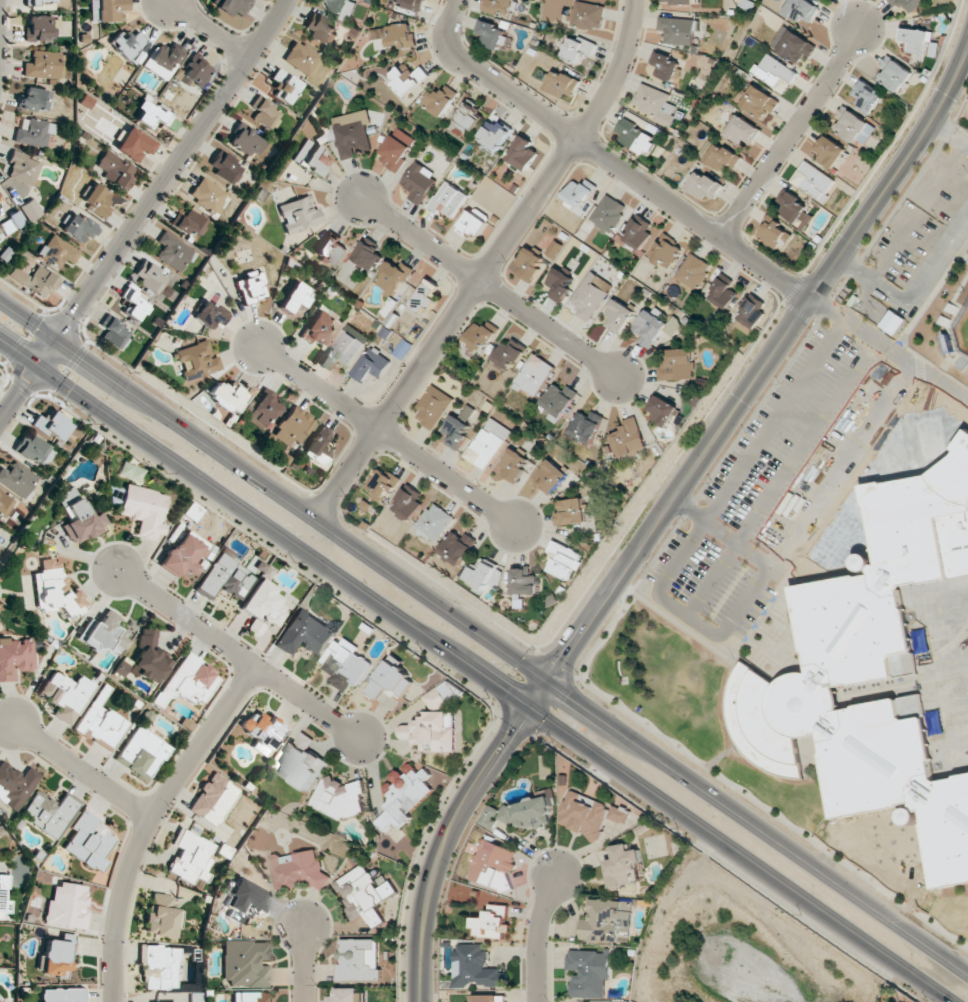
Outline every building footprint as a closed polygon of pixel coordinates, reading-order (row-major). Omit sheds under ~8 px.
[(97,22),(120,22),(120,10),(126,10),(126,0),(97,0),(97,22)] [(252,0),(214,0),(212,3),(233,15),(234,12),(243,17),(252,0)] [(325,7),(342,13),(340,19),(349,22),(357,0),(328,0),(325,7)] [(406,3),(405,7),(422,11),(425,0),(395,0),(406,3)] [(482,10),(500,15),(501,9),(511,12),(514,0),(484,0),(482,10)] [(802,18),(811,23),(820,6),(809,0),(791,0),(784,13),(800,22),(802,18)] [(928,0),(889,0),(894,7),(900,2),(910,15),(928,0)] [(605,6),(573,1),(569,25),(593,29),(593,27),(602,28),(605,6)] [(24,41),(39,41),(39,36),(56,37),(56,28),(59,28),(60,17),(28,16),(28,24),(24,24),(24,41)] [(665,44),(697,45),(698,19),(659,18),(658,31),(665,31),(665,44)] [(507,29),(480,19),(475,31),(483,35),(480,43),(499,50),(507,29)] [(370,30),(372,40),(383,38),(386,49),(414,44),(410,22),(370,30)] [(817,46),(785,25),(771,45),(799,64),(805,54),(810,58),(817,46)] [(910,51),(925,53),(926,41),(932,42),(933,31),(900,28),(898,40),(911,42),(910,51)] [(108,43),(125,60),(146,41),(137,31),(130,38),(122,29),(108,43)] [(593,55),(597,44),(581,37),(579,41),(570,37),(563,56),(581,63),(586,52),(593,55)] [(282,60),(309,78),(322,57),(295,40),(282,60)] [(168,50),(158,43),(142,65),(164,81),(185,51),(173,43),(168,50)] [(23,77),(63,79),(64,53),(32,51),(31,63),(23,63),(23,77)] [(655,76),(676,82),(681,64),(670,61),(672,56),(657,51),(653,65),(658,66),(655,76)] [(798,73),(767,52),(754,73),(785,93),(798,73)] [(180,78),(196,90),(211,70),(191,56),(184,66),(187,68),(180,78)] [(881,67),(884,68),(878,81),(901,92),(912,69),(885,57),(881,67)] [(404,97),(430,76),(420,65),(407,75),(401,67),(388,77),(404,97)] [(270,78),(277,82),(270,91),(288,103),(301,85),(278,67),(270,78)] [(573,97),(580,81),(553,69),(545,89),(563,97),(564,93),(573,97)] [(852,94),(859,99),(855,104),(871,114),(884,94),(862,79),(852,94)] [(670,95),(643,82),(632,107),(669,124),(677,106),(667,102),(670,95)] [(773,112),(780,101),(754,84),(740,106),(760,119),(767,109),(773,112)] [(444,116),(457,92),(446,85),(441,95),(431,89),(423,105),(444,116)] [(35,112),(36,108),(48,110),(51,92),(27,87),(25,98),(18,97),(16,109),(35,112)] [(278,113),(270,109),(273,104),(257,95),(251,107),(256,110),(251,120),(268,130),(278,113)] [(136,108),(141,111),(136,120),(151,129),(156,121),(165,126),(171,117),(142,99),(136,108)] [(454,124),(471,134),(483,114),(465,104),(454,124)] [(841,119),(835,128),(863,147),(876,128),(844,105),(836,116),(841,119)] [(342,160),(357,157),(356,152),(372,149),(366,124),(371,123),(368,110),(333,118),(342,160)] [(725,136),(740,143),(742,140),(752,145),(760,127),(735,115),(725,136)] [(46,147),(48,134),(54,135),(56,124),(18,117),(14,142),(46,147)] [(478,138),(498,151),(511,131),(491,118),(478,138)] [(623,118),(615,131),(622,135),(619,140),(647,157),(658,139),(623,118)] [(249,152),(256,156),(264,142),(250,134),(252,129),(241,123),(229,143),(248,154),(249,152)] [(135,163),(143,152),(147,155),(155,144),(130,126),(114,148),(135,163)] [(416,138),(395,128),(382,152),(388,155),(383,164),(399,172),(416,138)] [(534,141),(520,134),(508,161),(529,171),(538,152),(530,148),(534,141)] [(835,169),(846,147),(823,135),(816,150),(821,153),(817,160),(835,169)] [(291,160),(319,179),(326,168),(320,165),(328,154),(305,138),(291,160)] [(734,168),(741,157),(716,142),(705,161),(722,171),(726,163),(734,168)] [(105,172),(101,177),(121,191),(136,170),(106,149),(95,165),(105,172)] [(42,163),(25,158),(26,154),(13,150),(5,177),(34,186),(42,163)] [(209,165),(216,169),(213,174),(230,185),(240,170),(231,164),(234,160),(219,150),(209,165)] [(823,202),(837,182),(806,160),(792,180),(823,202)] [(435,173),(416,161),(401,184),(413,192),(409,198),(420,205),(436,181),(432,178),(435,173)] [(712,202),(722,184),(697,170),(687,188),(712,202)] [(228,193),(201,177),(189,197),(217,213),(228,193)] [(580,209),(597,186),(586,178),(581,184),(575,179),(563,196),(580,209)] [(467,193),(444,181),(429,209),(439,214),(440,211),(454,218),(467,193)] [(111,193),(94,182),(80,203),(104,219),(111,208),(104,204),(111,193)] [(814,217),(806,211),(809,206),(788,191),(775,209),(805,229),(814,217)] [(612,233),(626,205),(605,194),(591,223),(612,233)] [(276,205),(280,218),(281,218),(286,234),(322,223),(318,208),(312,210),(308,196),(276,205)] [(42,215),(33,198),(20,206),(29,222),(42,215)] [(473,207),(457,230),(467,236),(470,231),(479,237),(491,218),(473,207)] [(198,236),(207,221),(189,209),(184,218),(177,213),(170,223),(185,233),(188,229),(198,236)] [(17,229),(25,224),(17,210),(8,215),(17,229)] [(84,235),(91,238),(97,225),(70,212),(61,233),(81,242),(84,235)] [(622,239),(639,251),(652,234),(647,230),(652,225),(640,215),(622,239)] [(792,235),(780,227),(782,224),(772,217),(758,236),(779,252),(792,235)] [(157,242),(162,245),(155,258),(180,272),(187,260),(191,262),(197,251),(163,232),(157,242)] [(80,252),(51,233),(37,255),(58,269),(64,259),(72,264),(80,252)] [(349,249),(327,234),(315,253),(336,267),(349,249)] [(659,266),(661,262),(671,268),(684,248),(664,236),(648,259),(659,266)] [(386,252),(363,241),(353,260),(376,271),(386,252)] [(514,273),(533,283),(546,258),(528,248),(514,273)] [(707,271),(711,265),(692,252),(674,279),(696,293),(709,273),(707,271)] [(164,277),(156,273),(158,268),(142,260),(135,274),(141,277),(137,285),(155,294),(164,277)] [(378,283),(393,295),(414,269),(403,261),(399,267),(390,260),(382,269),(386,273),(378,283)] [(7,275),(44,299),(58,279),(37,265),(29,277),(13,266),(7,275)] [(543,291),(561,301),(575,278),(556,267),(543,291)] [(612,284),(590,271),(572,302),(581,308),(577,315),(590,323),(612,284)] [(260,272),(235,278),(242,303),(267,297),(260,272)] [(729,288),(733,282),(722,274),(707,297),(726,310),(737,293),(729,288)] [(433,297),(439,284),(426,278),(412,307),(422,312),(425,305),(432,309),(437,299),(433,297)] [(288,314),(295,303),(303,308),(313,293),(294,281),(278,308),(288,314)] [(147,315),(152,305),(125,290),(121,298),(129,303),(123,313),(137,321),(142,312),(147,315)] [(754,330),(766,313),(761,310),(765,303),(753,294),(736,319),(754,330)] [(635,310),(614,299),(606,314),(610,316),(604,325),(621,335),(635,310)] [(192,319),(210,329),(215,321),(222,325),(229,314),(203,300),(192,319)] [(634,329),(642,336),(639,341),(649,349),(664,330),(672,337),(682,324),(673,316),(670,319),(652,306),(634,329)] [(309,343),(312,339),(324,347),(335,330),(330,327),(335,320),(319,309),(300,337),(309,343)] [(128,332),(119,328),(122,323),(106,315),(100,326),(106,329),(100,341),(120,350),(128,332)] [(489,322),(484,328),(477,322),(465,338),(470,342),(469,344),(481,353),(499,330),(489,322)] [(368,336),(345,324),(322,365),(329,369),(336,356),(352,365),(368,336)] [(495,360),(514,371),(527,347),(509,336),(495,360)] [(413,345),(404,339),(394,353),(403,360),(413,345)] [(221,370),(216,356),(211,358),(205,340),(175,350),(182,371),(180,372),(184,381),(221,370)] [(392,360),(371,347),(352,376),(364,384),(372,373),(380,379),(392,360)] [(664,349),(665,365),(658,365),(659,381),(694,380),(694,362),(691,362),(690,349),(664,349)] [(555,366),(534,353),(515,385),(535,398),(555,366)] [(228,391),(216,382),(206,395),(232,416),(251,392),(237,381),(228,391)] [(537,411),(559,423),(577,391),(566,385),(564,389),(553,383),(537,411)] [(417,408),(422,411),(416,419),(433,430),(454,398),(432,384),(417,408)] [(246,420),(262,429),(268,419),(272,422),(281,406),(271,401),(275,394),(265,388),(246,420)] [(646,415),(671,426),(680,406),(655,396),(646,415)] [(271,437),(288,446),(292,440),(298,444),(313,419),(290,405),(271,437)] [(454,414),(443,429),(451,435),(446,443),(457,451),(468,435),(465,433),(471,426),(464,421),(472,410),(467,407),(459,418),(454,414)] [(588,415),(579,411),(569,435),(592,445),(604,416),(590,410),(588,415)] [(31,426),(47,436),(49,432),(64,442),(74,425),(52,411),(46,420),(37,415),(31,426)] [(620,421),(622,431),(612,433),(618,458),(646,450),(637,416),(620,421)] [(465,456),(485,470),(511,431),(491,417),(465,456)] [(333,432),(321,424),(303,451),(325,465),(339,444),(329,438),(333,432)] [(21,439),(14,448),(43,470),(56,452),(33,435),(27,444),(21,439)] [(806,792),(798,738),(822,735),(834,818),(907,807),(905,822),(914,824),(923,811),(934,888),(967,883),(967,776),(939,773),(905,698),(841,708),(838,691),(912,658),(903,594),(967,565),(967,447),(867,492),(877,562),(866,575),(794,585),(808,678),(737,669),(729,732),(806,792)] [(523,467),(528,458),(511,448),(501,464),(506,467),(501,475),(516,484),(526,469),(523,467)] [(567,474),(550,458),(537,472),(542,477),(536,483),(548,495),(567,474)] [(23,499),(37,477),(14,461),(7,471),(0,467),(0,484),(23,499)] [(138,482),(143,469),(121,462),(116,475),(138,482)] [(399,479),(380,467),(365,489),(384,502),(399,479)] [(159,523),(165,493),(123,484),(117,515),(138,520),(135,536),(154,541),(156,533),(163,535),(165,525),(159,523)] [(422,504),(417,501),(422,493),(409,485),(393,509),(411,521),(422,504)] [(92,517),(72,487),(55,498),(70,520),(60,526),(73,544),(86,535),(87,538),(107,524),(99,512),(92,517)] [(12,501),(0,492),(0,518),(12,501)] [(555,513),(556,526),(587,523),(585,498),(559,500),(560,513),(555,513)] [(437,542),(454,516),(433,502),(416,529),(437,542)] [(210,545),(184,528),(160,567),(176,577),(181,569),(191,576),(197,566),(192,563),(197,555),(202,558),(210,545)] [(459,566),(478,541),(466,532),(463,537),(455,531),(439,551),(459,566)] [(546,569),(574,581),(586,553),(557,542),(546,569)] [(197,587),(211,596),(218,586),(240,599),(255,575),(218,553),(197,587)] [(82,610),(79,590),(65,591),(61,558),(40,561),(41,573),(32,574),(36,610),(61,607),(62,619),(73,617),(73,611),(82,610)] [(486,591),(489,584),(498,588),(506,571),(485,562),(482,570),(472,566),(465,582),(486,591)] [(514,568),(514,594),(538,594),(538,576),(531,576),(531,568),(514,568)] [(240,610),(253,618),(248,627),(259,634),(268,621),(277,627),(288,608),(279,603),(281,598),(273,593),(276,588),(258,578),(240,610)] [(320,656),(336,630),(298,607),(274,646),(291,657),(299,644),(320,656)] [(89,618),(76,639),(102,655),(107,648),(118,654),(129,636),(115,627),(121,618),(106,609),(97,624),(89,618)] [(156,631),(141,628),(136,656),(127,672),(135,676),(146,678),(158,684),(170,661),(163,657),(163,652),(154,647),(156,631)] [(324,661),(328,663),(324,669),(334,675),(329,681),(346,692),(353,682),(358,685),(372,663),(355,652),(359,647),(341,636),(324,661)] [(15,681),(15,671),(33,671),(33,639),(22,639),(22,640),(0,640),(0,681),(15,681)] [(220,676),(184,653),(152,703),(162,709),(174,691),(200,707),(220,676)] [(405,663),(392,654),(366,692),(376,699),(387,684),(404,695),(415,680),(400,669),(405,663)] [(95,684),(80,675),(74,684),(54,670),(39,693),(65,710),(61,717),(70,723),(95,684)] [(460,694),(450,680),(425,697),(435,712),(460,694)] [(111,689),(103,683),(73,728),(110,752),(129,723),(107,708),(105,711),(99,707),(111,689)] [(265,757),(285,728),(256,707),(240,728),(256,740),(250,747),(265,757)] [(456,751),(454,711),(422,712),(422,723),(398,724),(399,741),(421,740),(421,749),(434,749),(434,752),(456,751)] [(147,781),(161,758),(154,754),(162,741),(137,726),(118,756),(129,763),(126,768),(147,781)] [(277,773),(307,791),(325,760),(308,750),(314,739),(300,730),(285,756),(287,757),(277,773)] [(22,775),(0,761),(0,801),(17,811),(40,775),(27,767),(22,775)] [(401,828),(433,788),(425,782),(432,774),(424,768),(420,773),(407,762),(391,781),(390,780),(382,789),(392,798),(384,806),(388,809),(376,823),(386,831),(394,822),(401,828)] [(239,788),(213,773),(207,783),(204,782),(187,810),(216,827),(239,788)] [(362,780),(346,784),(328,776),(325,777),(312,806),(340,819),(365,812),(361,795),(364,787),(362,780)] [(56,839),(80,802),(65,792),(57,804),(35,790),(19,815),(56,839)] [(610,805),(569,790),(557,820),(571,826),(570,829),(597,839),(610,805)] [(480,824),(493,830),(498,819),(510,825),(512,822),(527,829),(553,822),(550,813),(552,810),(548,796),(510,806),(505,804),(501,814),(499,809),(489,804),(480,824)] [(626,825),(631,812),(613,804),(608,817),(626,825)] [(69,828),(73,831),(62,849),(101,873),(107,862),(102,859),(115,837),(97,826),(102,817),(84,805),(69,828)] [(215,845),(179,828),(171,844),(178,847),(167,872),(192,884),(195,876),(205,881),(214,860),(209,858),(215,845)] [(519,852),(484,838),(469,877),(504,891),(506,886),(519,852)] [(613,846),(615,859),(606,861),(610,888),(640,884),(637,862),(642,861),(640,849),(630,850),(629,843),(613,846)] [(327,882),(325,874),(322,875),(318,849),(270,857),(276,891),(327,882)] [(375,905),(397,892),(390,880),(378,887),(365,864),(333,883),(355,920),(364,914),(372,928),(384,921),(375,905)] [(0,875),(0,917),(1,917),(2,912),(8,912),(8,900),(2,900),(2,890),(8,890),(9,875),(0,875)] [(271,893),(235,879),(224,906),(229,908),(225,918),(243,925),(248,910),(262,916),(271,893)] [(88,886),(56,882),(53,900),(46,899),(43,924),(85,930),(88,911),(84,910),(88,886)] [(173,895),(149,893),(146,932),(154,932),(153,937),(174,938),(175,926),(180,927),(181,910),(172,909),(173,895)] [(474,917),(473,935),(510,936),(511,925),(507,925),(507,905),(487,904),(487,917),(474,917)] [(74,935),(61,933),(60,940),(44,939),(42,958),(39,958),(38,974),(68,977),(70,954),(73,954),(74,935)] [(338,981),(379,981),(379,939),(341,939),(341,965),(338,965),(338,981)] [(221,941),(221,980),(228,980),(228,987),(270,987),(270,966),(257,966),(257,960),(269,960),(269,941),(221,941)] [(456,988),(470,988),(470,985),(507,984),(507,969),(487,970),(486,944),(455,945),(456,988)] [(177,946),(141,946),(141,989),(178,989),(177,946)] [(605,998),(605,980),(610,980),(610,951),(568,951),(568,972),(572,972),(572,997),(605,998)] [(83,989),(41,988),(41,1001),(83,1001),(83,989)] [(336,996),(330,996),(330,1001),(365,1001),(365,989),(336,989),(336,996)] [(230,992),(230,1001),(272,1001),(272,992),(230,992)]
